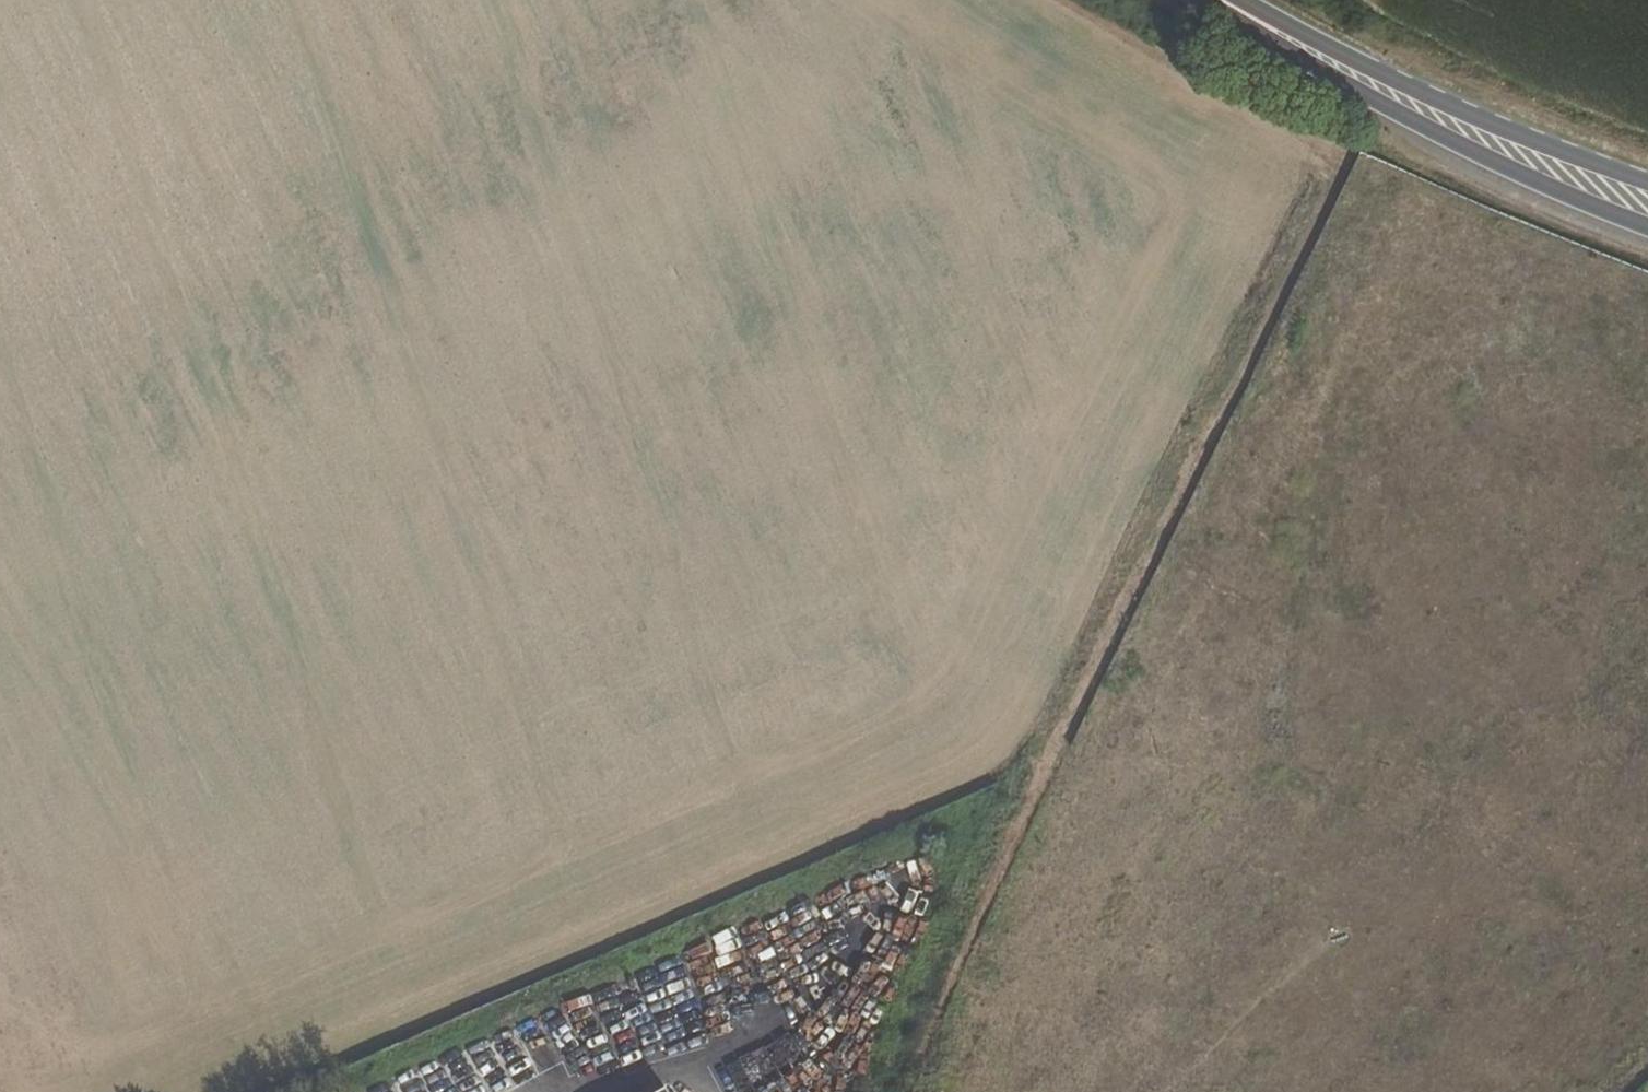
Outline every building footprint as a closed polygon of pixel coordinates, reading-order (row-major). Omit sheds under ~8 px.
[(694,1062),(641,1091),(710,1091),(694,1062)]
